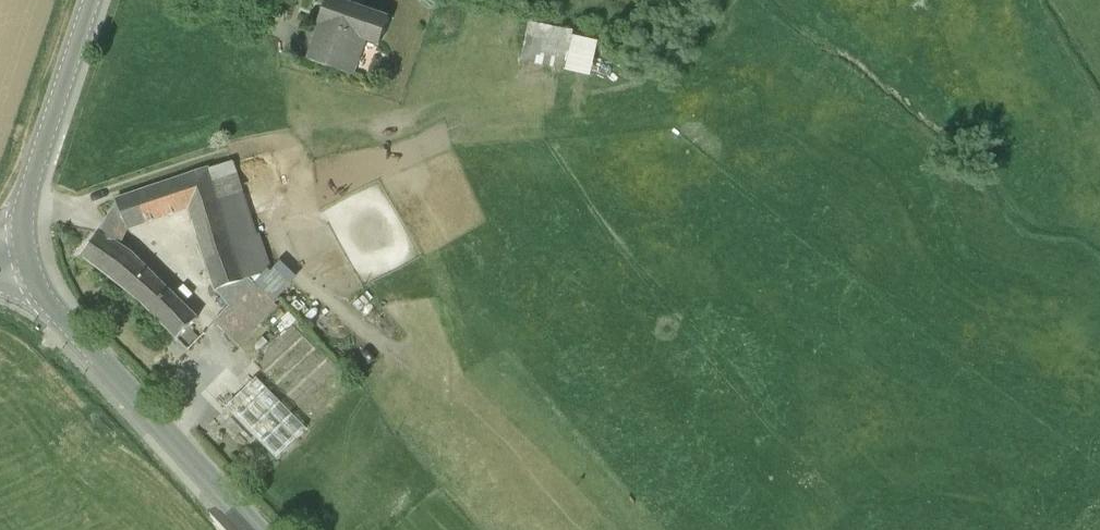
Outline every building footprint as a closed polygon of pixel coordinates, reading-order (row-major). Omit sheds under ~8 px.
[(305,59),(346,74),(359,39),(377,45),(386,18),(337,0),(326,0),(305,59)] [(529,18),(519,56),(561,68),(571,29),(529,18)] [(233,163),(206,172),(242,281),(248,279),(269,272),(233,163)] [(215,290),(242,281),(206,172),(118,201),(127,229),(188,209),(215,290)] [(195,318),(130,252),(117,245),(127,229),(118,201),(96,238),(81,256),(137,300),(175,338),(195,318)] [(277,309),(248,279),(242,281),(215,290),(230,306),(215,321),(238,346),(277,309)] [(256,373),(224,404),(276,457),(308,426),(256,373)]
